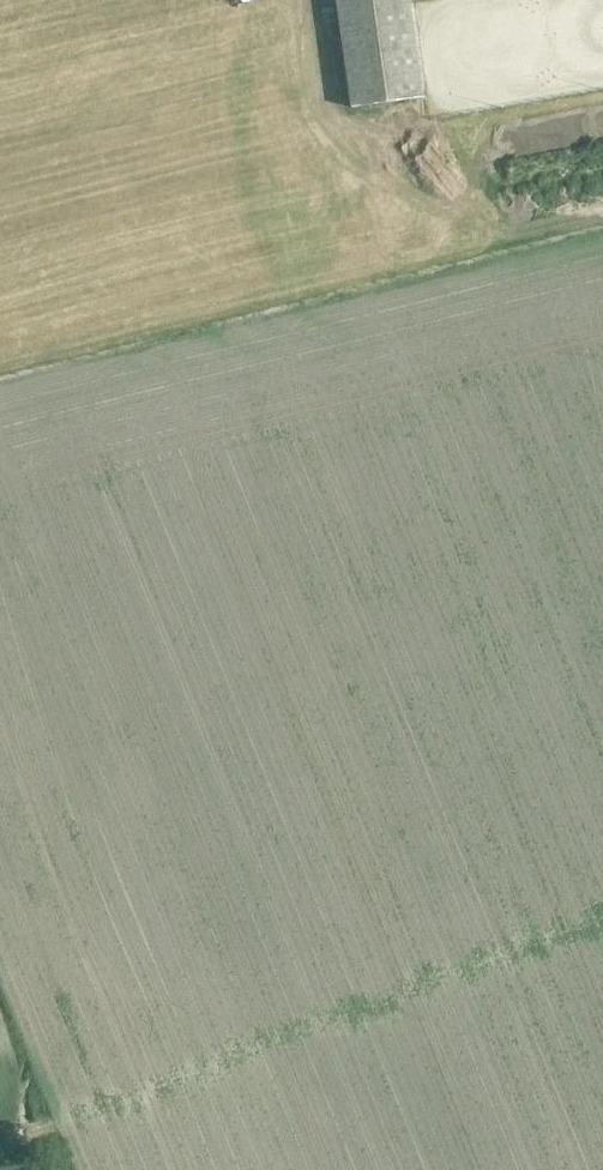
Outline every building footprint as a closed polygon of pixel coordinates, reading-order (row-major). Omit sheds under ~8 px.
[(352,109),(424,98),(409,0),(336,0),(352,109)]
